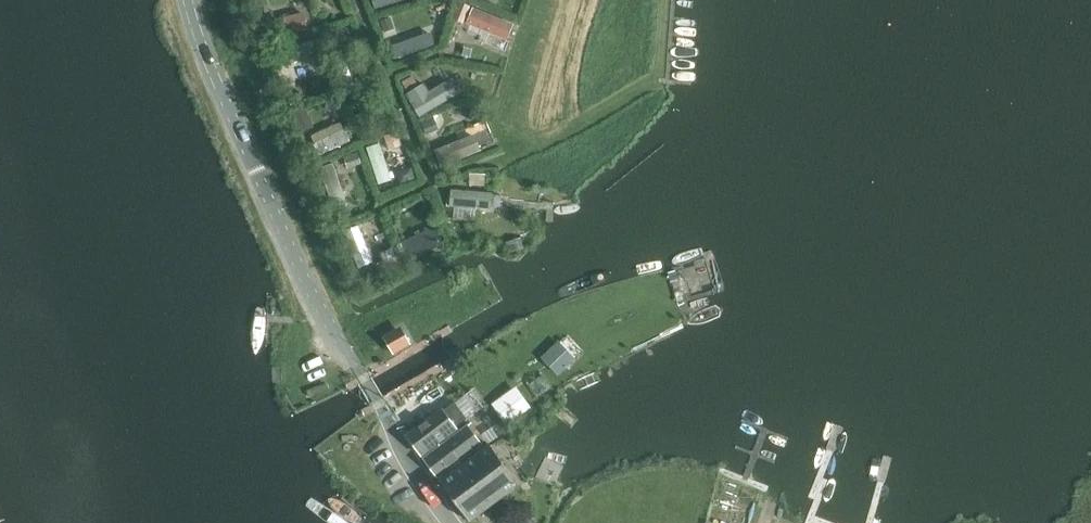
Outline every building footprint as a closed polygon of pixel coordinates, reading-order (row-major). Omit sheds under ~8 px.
[(254,9),(267,5),(265,0),(251,0),(254,9)] [(454,20),(463,24),(470,8),(460,4),(454,20)] [(393,28),(390,17),(381,20),(385,31),(393,28)] [(396,55),(436,45),(431,27),(391,37),(396,55)] [(413,76),(403,82),(407,88),(416,83),(413,76)] [(431,87),(429,81),(409,91),(420,114),(462,95),(453,77),(431,87)] [(291,105),(303,101),(300,92),(288,97),(291,105)] [(301,133),(313,128),(304,108),(292,114),(301,133)] [(438,129),(433,117),(421,122),(426,134),(438,129)] [(492,127),(437,144),(442,162),(497,145),(492,127)] [(397,131),(385,135),(389,147),(401,143),(397,131)] [(381,181),(393,178),(382,141),(370,145),(381,181)] [(358,152),(344,157),(348,167),(361,163),(358,152)] [(471,176),(471,187),(485,187),(485,176),(471,176)] [(491,221),(495,192),(454,186),(451,202),(457,203),(455,216),(491,221)] [(507,244),(510,252),(523,248),(520,239),(507,244)] [(379,274),(400,265),(396,257),(375,266),(379,274)] [(385,339),(394,354),(411,344),(405,334),(400,337),(397,332),(385,339)] [(558,373),(574,359),(558,342),(542,357),(558,373)] [(407,435),(422,456),(458,428),(457,427),(467,419),(455,403),(445,410),(443,408),(407,435)] [(425,460),(437,475),(482,442),(470,427),(425,460)] [(490,444),(441,481),(471,521),(520,485),(490,444)]
